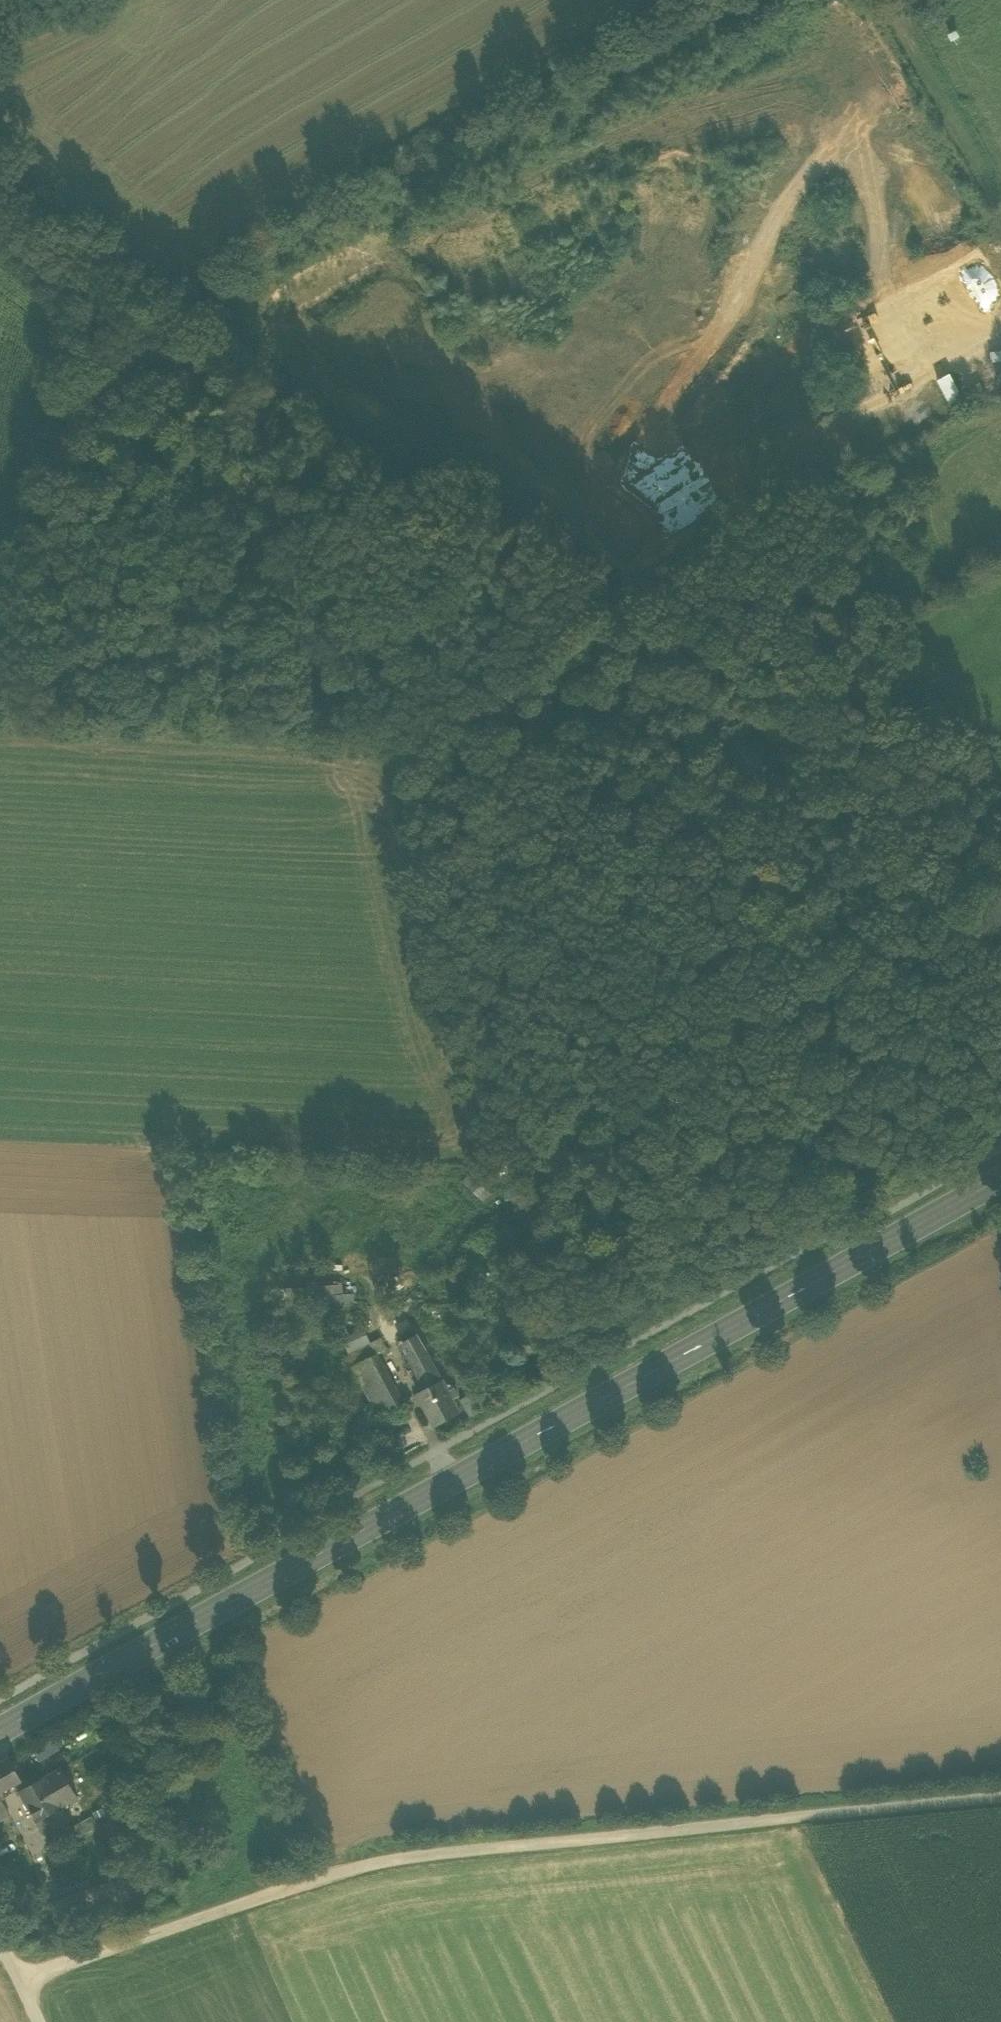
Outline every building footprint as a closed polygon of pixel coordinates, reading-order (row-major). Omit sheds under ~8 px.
[(937,380),(951,405),(963,398),(950,374),(937,380)] [(972,386),(977,397),(986,392),(981,382),(972,386)] [(676,474),(689,537),(710,532),(704,504),(718,501),(715,484),(726,482),(724,473),(700,478),(698,469),(676,474)] [(462,1179),(484,1199),(495,1186),(474,1167),(462,1179)] [(291,1301),(355,1301),(355,1283),(302,1283),(302,1288),(291,1288),(291,1301)] [(400,1343),(426,1390),(443,1380),(418,1333),(400,1343)] [(381,1374),(386,1371),(378,1352),(371,1356),(381,1374)] [(352,1366),(380,1418),(406,1404),(404,1402),(403,1403),(386,1371),(381,1374),(371,1356),(352,1366)] [(444,1380),(443,1380),(426,1390),(418,1395),(434,1425),(460,1410),(444,1380)] [(470,1414),(481,1409),(472,1391),(461,1396),(470,1414)] [(980,1472),(981,1469),(976,1458),(967,1462),(973,1473),(976,1474),(980,1472)] [(2,1791),(22,1780),(22,1781),(23,1780),(10,1757),(8,1758),(0,1763),(0,1792),(2,1791)] [(58,1770),(45,1777),(62,1807),(71,1801),(64,1788),(67,1786),(58,1770)] [(37,1820),(38,1820),(62,1807),(45,1777),(21,1791),(37,1820)] [(2,1791),(0,1792),(0,1813),(2,1812),(5,1816),(10,1814),(2,1799),(6,1797),(2,1791)] [(69,1819),(62,1807),(38,1820),(45,1833),(69,1819)] [(71,1827),(76,1837),(97,1826),(92,1816),(74,1825),(71,1827)] [(74,1825),(69,1819),(45,1833),(53,1847),(76,1837),(71,1827),(74,1825)]
